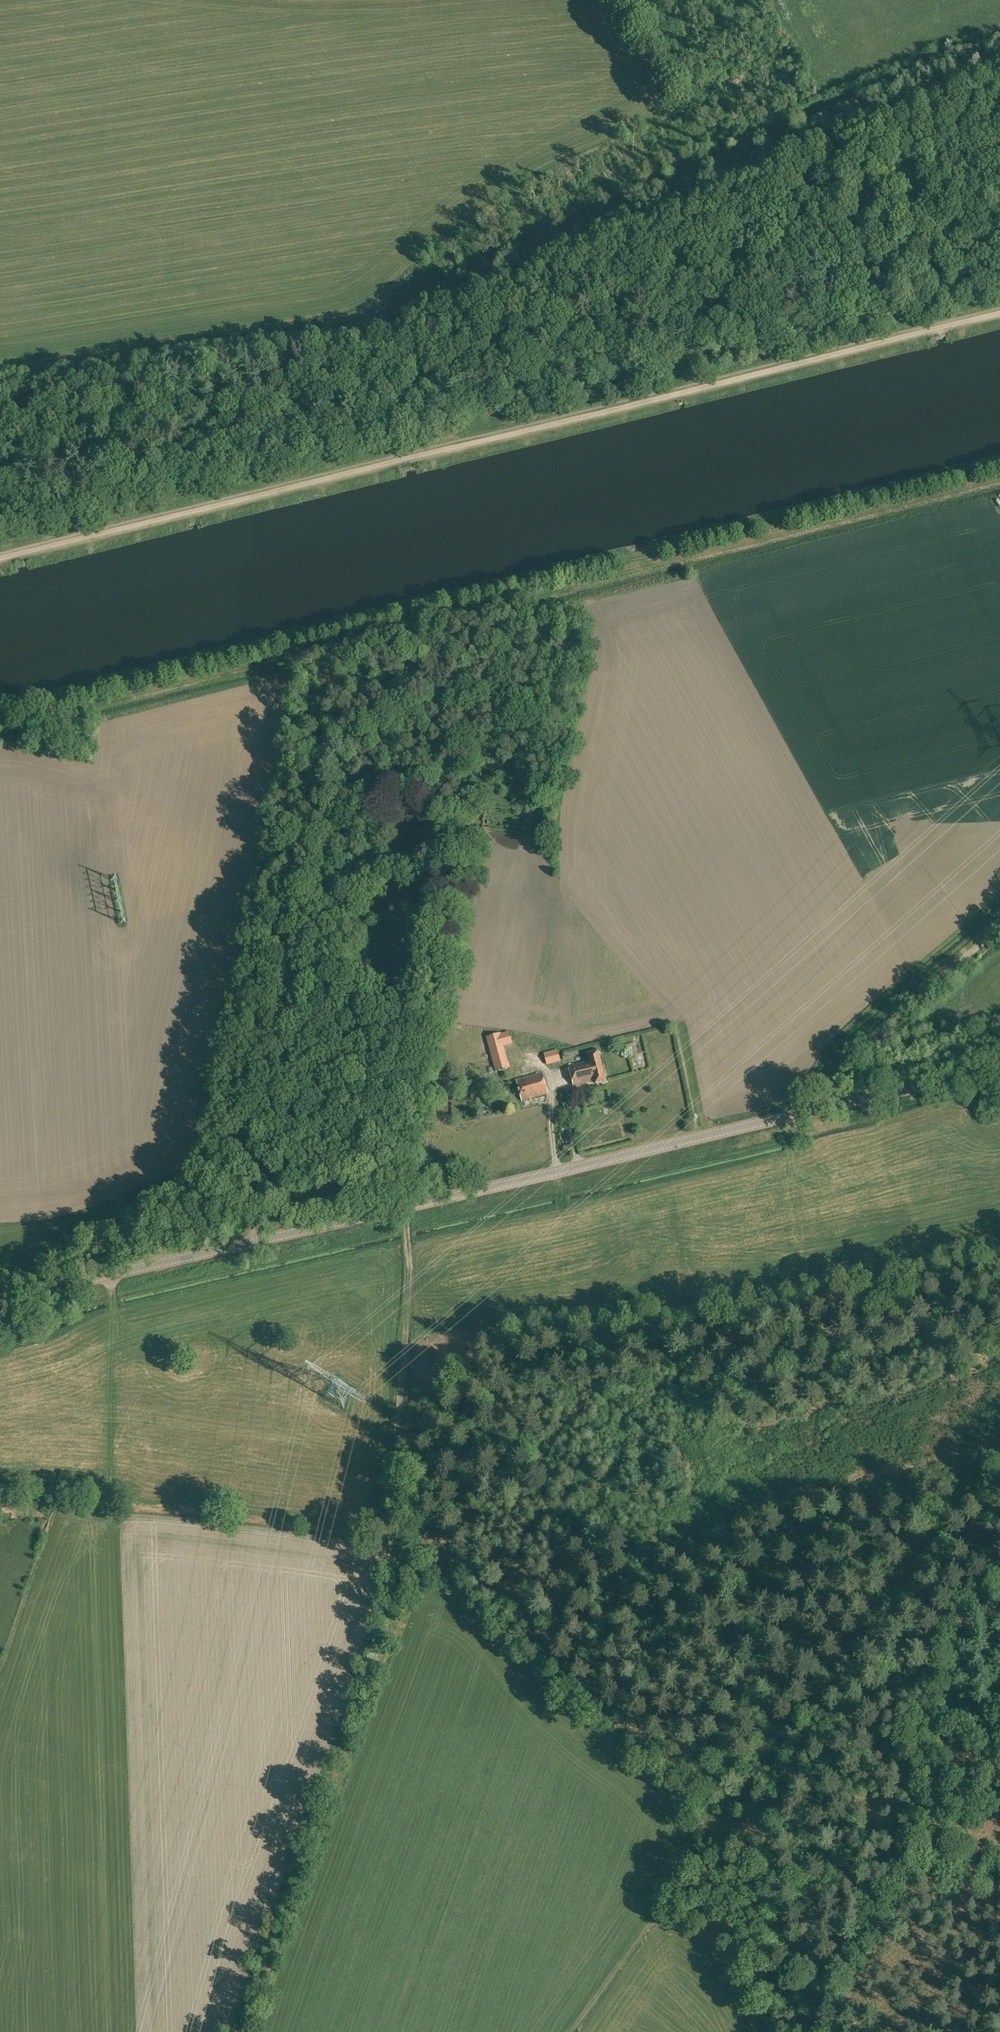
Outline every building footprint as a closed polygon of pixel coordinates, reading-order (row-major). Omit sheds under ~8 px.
[(393,1029),(409,1033),(412,1021),(396,1017),(393,1029)] [(501,1034),(500,1033),(496,1034),(487,1037),(490,1050),(503,1046),(504,1046),(504,1045),(512,1043),(509,1032),(501,1034)] [(544,1053),(547,1065),(561,1061),(557,1049),(544,1053)] [(569,1065),(574,1086),(595,1080),(596,1083),(606,1080),(599,1051),(588,1053),(589,1060),(569,1065)] [(510,1067),(508,1062),(495,1065),(496,1071),(510,1067)] [(517,1080),(522,1100),(548,1093),(543,1073),(524,1078),(523,1071),(515,1073),(516,1080),(517,1080)]
